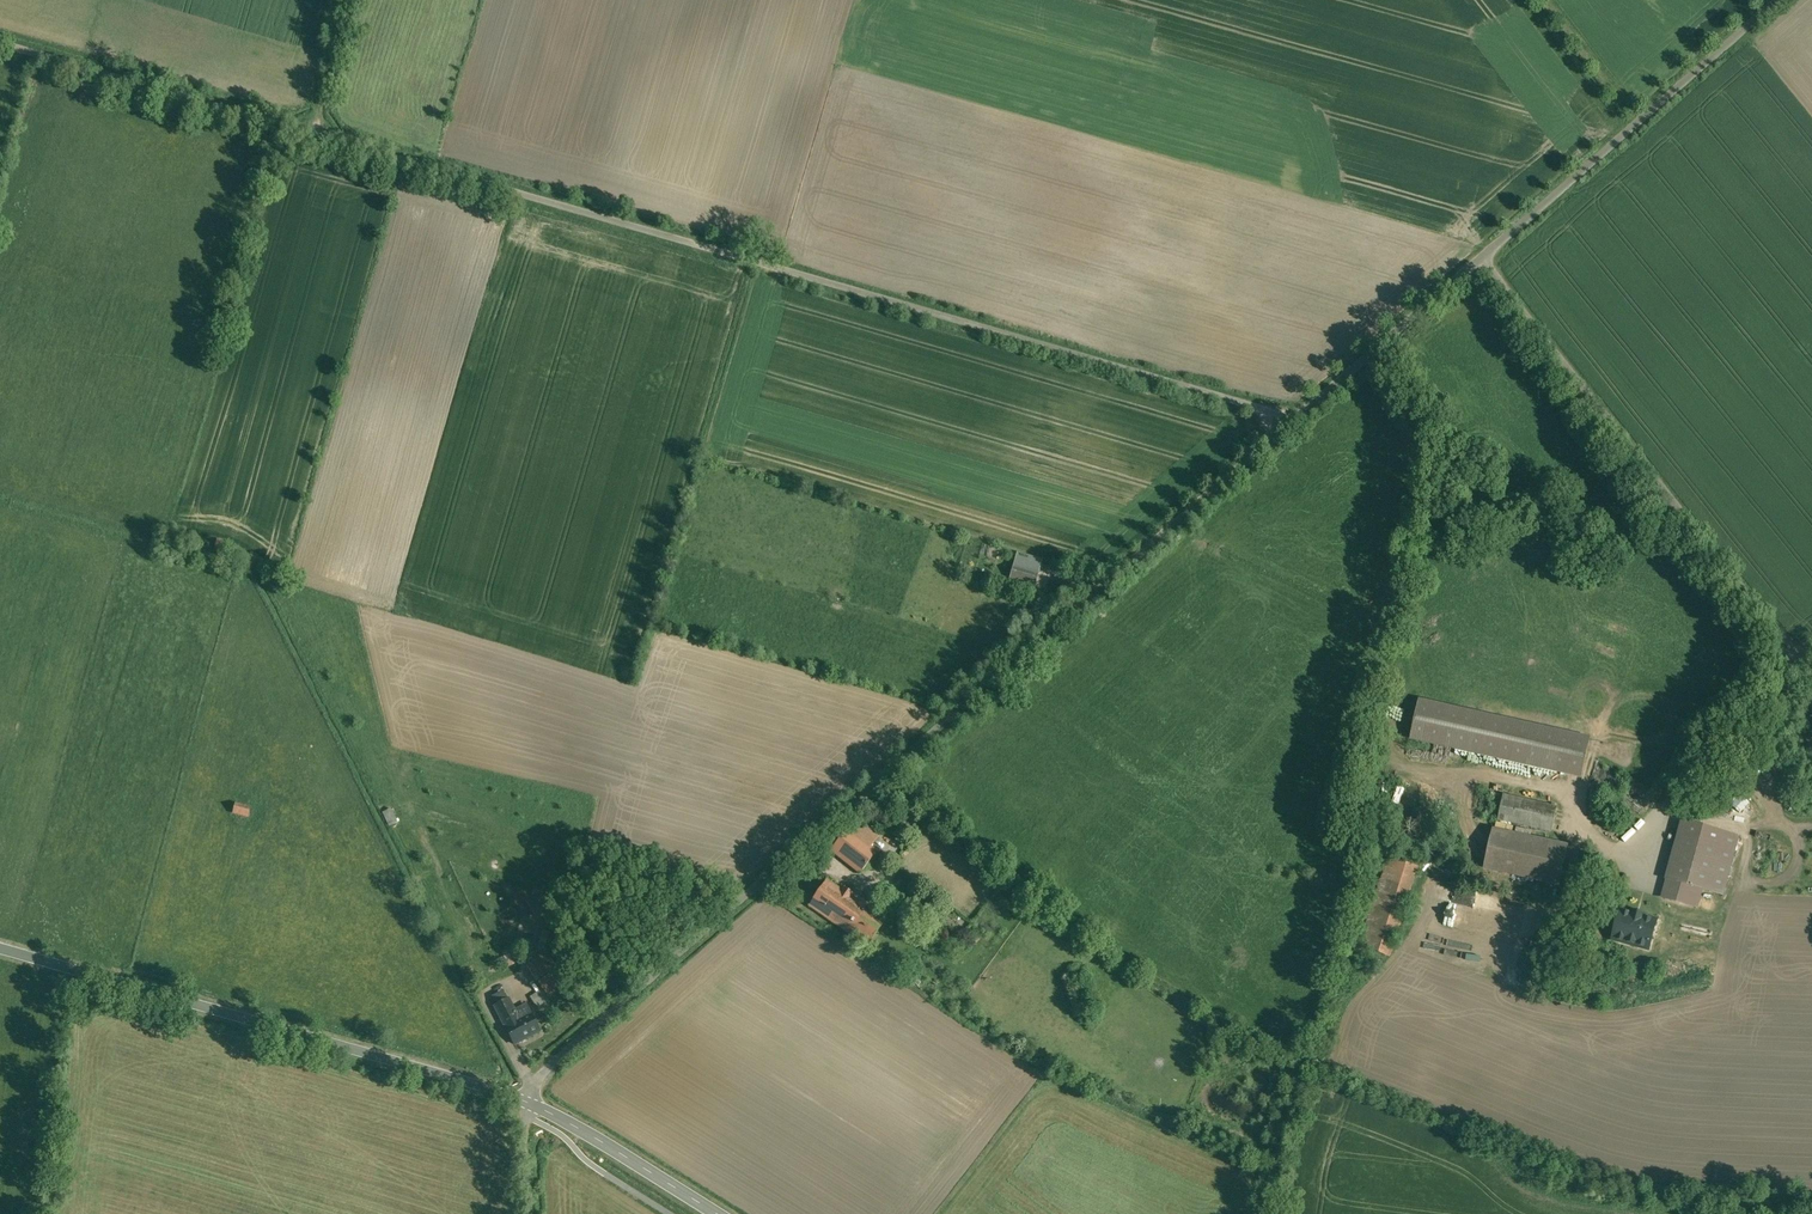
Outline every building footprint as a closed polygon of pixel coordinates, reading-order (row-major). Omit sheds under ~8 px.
[(229,555),(234,545),(219,538),(215,548),(229,555)] [(1041,573),(1045,558),(1019,551),(1015,567),(1041,573)] [(1013,569),(1012,582),(1038,586),(1040,573),(1013,569)] [(1414,738),(1583,775),(1591,738),(1423,700),(1414,738)] [(1584,723),(1588,711),(1574,706),(1570,719),(1584,723)] [(1569,730),(1581,732),(1582,722),(1570,721),(1569,730)] [(1499,818),(1553,831),(1559,805),(1505,793),(1504,796),(1491,793),(1486,814),(1500,817),(1499,818)] [(237,802),(234,814),(251,817),(254,805),(237,802)] [(390,825),(400,821),(393,807),(384,811),(390,825)] [(1663,896),(1699,906),(1704,888),(1726,894),(1742,835),(1685,819),(1663,896)] [(1560,884),(1570,844),(1495,827),(1486,867),(1560,884)] [(877,853),(848,830),(832,850),(861,873),(877,853)] [(1365,947),(1391,955),(1421,866),(1394,858),(1365,947)] [(843,887),(841,891),(827,881),(810,906),(868,946),(885,921),(868,909),(870,906),(861,900),(859,903),(850,897),(852,894),(843,887)] [(1614,939),(1651,949),(1659,919),(1623,909),(1614,939)] [(554,934),(545,931),(540,948),(549,950),(554,934)] [(1482,945),(1436,934),(1432,951),(1475,962),(1473,972),(1476,973),(1482,945)] [(514,951),(502,956),(505,962),(517,956),(514,951)] [(549,951),(528,964),(549,997),(570,983),(549,951)] [(544,989),(531,998),(534,1002),(546,993),(544,989)] [(515,1011),(509,999),(496,1006),(502,1018),(515,1011)] [(515,1011),(502,1018),(515,1044),(540,1031),(527,1005),(515,1011)]
